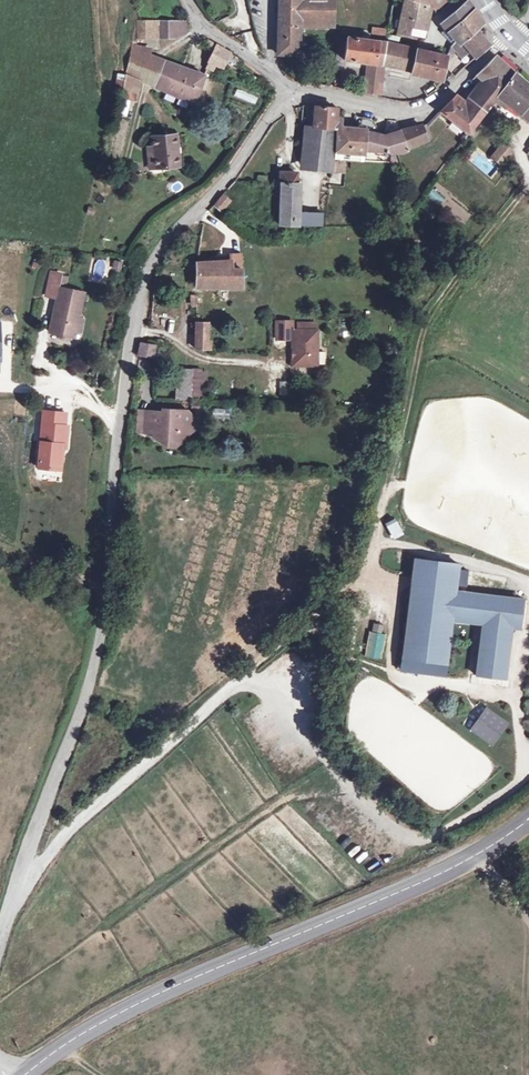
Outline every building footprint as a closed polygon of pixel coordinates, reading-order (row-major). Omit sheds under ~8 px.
[(277,54),(298,55),(300,26),(334,26),(334,0),(279,0),(279,13),(278,42),(277,54)] [(398,32),(424,38),(431,7),(425,6),(409,0),(404,0),(398,32)] [(425,6),(431,7),(436,11),(449,0),(428,0),(425,6)] [(441,27),(444,29),(445,28),(445,29),(456,40),(460,45),(463,43),(476,30),(483,24),(469,3),(467,0),(443,22),(442,26),(441,27)] [(138,20),(138,37),(156,37),(157,20),(140,20),(138,20)] [(159,20),(159,37),(175,36),(182,34),(185,31),(185,21),(159,20)] [(445,29),(442,32),(453,44),(456,40),(445,29)] [(447,56),(446,59),(449,60),(450,57),(452,57),(455,49),(462,58),(470,51),(476,58),(490,46),(476,30),(463,43),(460,45),(456,40),(453,44),(451,45),(451,46),(449,51),(447,56)] [(355,38),(347,38),(344,60),(369,63),(382,65),(412,71),(412,74),(441,81),(444,68),(446,59),(447,56),(397,45),(387,43),(360,39),(362,33),(356,32),(355,38)] [(389,36),(387,43),(397,45),(399,38),(389,36)] [(207,39),(204,45),(214,51),(216,45),(207,39)] [(133,45),(130,59),(147,62),(148,56),(150,49),(133,45)] [(214,51),(206,68),(213,71),(215,65),(223,68),(226,60),(229,52),(216,45),(214,51)] [(229,52),(226,60),(237,67),(241,60),(229,52)] [(130,59),(127,74),(141,80),(165,91),(174,66),(148,56),(147,62),(130,59)] [(467,89),(462,96),(472,104),(472,105),(483,115),(494,100),(497,96),(514,73),(501,62),(497,58),(495,56),(476,75),(477,75),(472,79),(483,90),(477,97),(467,89)] [(380,82),(382,65),(369,63),(367,80),(380,82)] [(174,66),(165,91),(195,104),(203,76),(174,66)] [(497,96),(508,104),(528,120),(528,86),(518,77),(514,73),(497,96)] [(119,74),(115,92),(121,94),(125,76),(119,74)] [(121,94),(120,97),(136,101),(140,82),(125,76),(121,94)] [(380,82),(367,80),(365,92),(378,94),(380,82)] [(432,83),(422,90),(427,95),(436,88),(432,83)] [(451,100),(440,111),(469,134),(483,115),(472,105),(472,104),(462,96),(456,104),(451,100)] [(497,96),(494,100),(505,108),(508,104),(497,96)] [(253,118),(260,104),(253,100),(246,115),(253,118)] [(315,107),(314,127),(335,129),(334,159),(345,160),(363,161),(366,131),(366,130),(366,129),(368,129),(374,131),(374,130),(376,130),(376,127),(373,122),(370,119),(361,118),(360,129),(340,127),(340,126),(340,121),(339,118),(336,118),(336,108),(315,107)] [(426,124),(421,125),(426,138),(430,137),(426,124)] [(421,125),(400,130),(407,147),(426,139),(426,138),(421,125)] [(305,126),(302,163),(303,166),(309,167),(310,157),(333,159),(334,159),(335,129),(314,127),(305,126)] [(400,130),(383,136),(390,156),(390,163),(397,163),(394,155),(397,154),(408,150),(407,147),(400,130)] [(366,131),(363,161),(390,163),(390,156),(383,136),(366,131)] [(175,134),(152,136),(152,146),(154,168),(178,166),(175,134)] [(502,144),(492,156),(501,164),(511,152),(502,144)] [(310,157),(309,167),(331,171),(333,159),(310,157)] [(331,171),(331,172),(344,173),(345,160),(334,159),(333,159),(331,171)] [(281,173),(280,184),(280,225),(296,226),(296,210),(297,173),(281,173)] [(234,182),(223,194),(230,201),(241,189),(234,182)] [(223,194),(214,205),(222,211),(230,201),(223,194)] [(296,210),(296,226),(312,226),(312,210),(296,210)] [(312,210),(312,226),(321,226),(321,210),(312,210)] [(231,261),(197,265),(197,286),(242,287),(241,254),(231,255),(231,261)] [(113,261),(112,269),(121,271),(123,262),(113,261)] [(52,273),(46,296),(56,298),(49,332),(74,338),(76,332),(79,319),(84,293),(59,288),(62,275),(52,273)] [(196,323),(195,349),(210,349),(210,341),(208,340),(208,323),(199,323),(199,315),(196,315),(196,323)] [(292,322),(276,323),(276,339),(293,339),(292,331),(292,322)] [(297,331),(292,331),(293,339),(293,365),(317,365),(316,331),(315,331),(297,331)] [(141,345),(139,354),(152,356),(154,347),(141,345)] [(178,370),(176,398),(191,399),(192,372),(193,370),(178,370)] [(192,372),(191,399),(204,399),(205,372),(192,372)] [(146,411),(144,432),(152,433),(152,437),(167,438),(174,447),(187,435),(188,423),(193,419),(186,411),(161,410),(161,412),(146,411)] [(38,468),(61,470),(63,444),(66,445),(67,426),(64,426),(65,413),(43,411),(38,468)] [(137,411),(136,432),(144,432),(146,411),(137,411)] [(188,423),(187,435),(199,425),(193,419),(188,423)] [(395,518),(387,522),(396,538),(403,534),(395,518)] [(523,599),(455,592),(458,564),(414,559),(402,658),(447,664),(451,622),(481,626),(476,675),(485,676),(496,678),(506,679),(511,629),(519,630),(523,599)] [(468,571),(461,570),(459,585),(467,586),(468,571)] [(447,664),(402,658),(401,669),(445,675),(447,664)] [(476,675),(472,675),(471,683),(483,685),(485,676),(476,675)] [(509,679),(506,679),(496,678),(495,686),(508,688),(509,679)] [(464,725),(471,729),(486,708),(480,704),(464,725)] [(486,708),(471,729),(492,744),(507,723),(486,708)]
